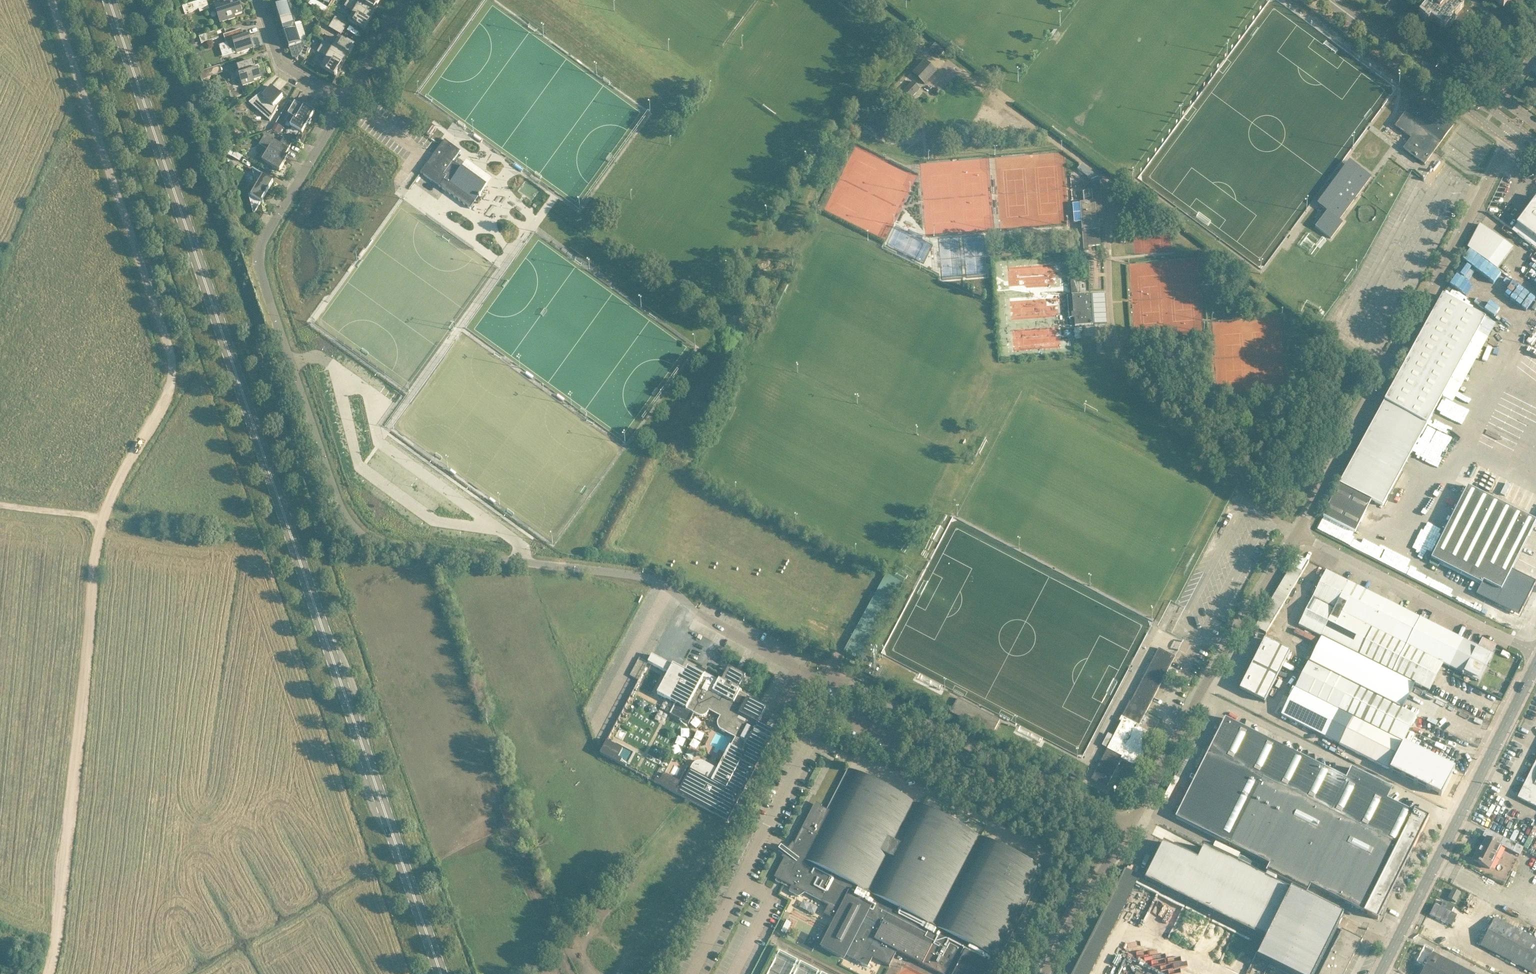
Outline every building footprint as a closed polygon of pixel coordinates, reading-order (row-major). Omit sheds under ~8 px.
[(185,14),(199,10),(200,13),(210,10),(207,0),(203,0),(183,7),(185,14)] [(220,23),(235,18),(235,16),(242,13),(238,0),(227,0),(214,4),(220,23)] [(279,7),(276,8),(283,28),(295,24),(288,4),(290,1),(288,0),(277,0),(279,7)] [(348,1),(372,16),(381,1),(380,0),(361,0),(361,1),(359,0),(346,0),(348,1)] [(1433,0),(1413,0),(1418,3),(1406,17),(1416,25),(1418,22),(1432,33),(1440,24),(1450,33),(1451,33),(1449,31),(1463,15),(1453,7),(1452,7),(1452,8),(1451,10),(1442,2),(1441,3),(1438,0),(1436,2),(1433,0)] [(1492,9),(1499,0),(1481,0),(1492,9)] [(1510,9),(1510,8),(1509,7),(1515,0),(1499,0),(1510,9)] [(372,16),(348,1),(346,4),(344,7),(354,13),(348,22),(363,31),(372,16)] [(335,18),(332,23),(344,30),(347,25),(335,18)] [(329,28),(341,35),(344,30),(332,23),(329,28)] [(305,46),(308,41),(306,40),(307,40),(301,24),(295,26),(295,24),(283,28),(292,57),(297,60),(299,57),(305,46)] [(244,37),(241,30),(223,36),(226,44),(227,43),(229,51),(235,49),(237,54),(254,48),(250,36),(244,37)] [(219,38),(217,31),(199,37),(201,44),(219,38)] [(324,41),(322,44),(321,47),(345,62),(354,47),(339,38),(333,47),(324,41)] [(944,52),(935,44),(930,50),(938,58),(944,52)] [(311,50),(305,46),(299,57),(305,60),(311,50)] [(321,67),(336,76),(345,62),(321,47),(317,53),(326,58),(321,67)] [(925,60),(913,73),(924,84),(937,71),(925,60)] [(256,67),(254,61),(237,67),(240,76),(239,77),(243,87),(255,83),(254,81),(261,79),(259,70),(260,70),(260,68),(260,67),(259,66),(258,66),(256,67)] [(220,66),(199,73),(202,80),(211,77),(222,73),(220,66)] [(900,96),(907,103),(920,89),(913,82),(900,96)] [(1535,100),(1535,82),(1528,94),(1535,100)] [(262,93),(254,99),(249,103),(270,121),(278,107),(277,107),(275,106),(283,97),(271,87),(264,95),(262,94),(262,93)] [(912,113),(897,99),(893,103),(908,117),(912,113)] [(1396,127),(1412,139),(1404,149),(1424,164),(1453,126),(1434,111),(1432,113),(1415,100),(1409,108),(1396,127)] [(303,108),(295,103),(288,114),(289,115),(285,121),(291,125),(290,126),(302,133),(315,112),(304,106),(303,108)] [(427,129),(425,133),(429,137),(432,133),(436,128),(431,125),(427,129)] [(269,150),(262,161),(280,172),(286,161),(283,159),(289,149),(289,150),(289,149),(266,135),(259,145),(269,150)] [(460,151),(444,140),(420,173),(470,209),(479,197),(480,198),(481,196),(480,195),(487,186),(462,167),(461,168),(453,162),(460,151)] [(226,154),(240,162),(243,157),(225,146),(224,146),(226,154)] [(1359,168),(1327,211),(1315,228),(1330,239),(1342,223),(1339,220),(1371,177),(1359,168)] [(249,194),(248,195),(253,214),(254,214),(261,202),(263,204),(264,203),(261,202),(273,182),(253,169),(252,170),(253,170),(257,186),(251,196),(249,195),(249,194)] [(492,178),(477,205),(486,211),(502,184),(492,178)] [(1080,203),(1084,252),(1089,251),(1088,247),(1100,246),(1099,230),(1100,230),(1099,221),(1103,221),(1100,182),(1091,182),(1092,202),(1080,203)] [(1512,231),(1535,249),(1535,198),(1517,224),(1512,231)] [(490,224),(494,218),(488,213),(484,219),(490,224)] [(448,220),(445,225),(453,232),(457,227),(448,220)] [(1513,248),(1488,231),(1480,225),(1467,248),(1497,270),(1513,248)] [(1071,296),(1068,256),(993,261),(1000,360),(1075,354),(1072,318),(1074,318),(1075,326),(1093,325),(1091,295),(1071,296)] [(1473,285),(1465,280),(1471,271),(1464,266),(1452,285),(1467,294),(1473,285)] [(1444,294),(1481,314),(1485,307),(1447,287),(1444,294)] [(1384,402),(1339,484),(1323,517),(1355,533),(1371,501),(1383,507),(1486,320),(1442,296),(1384,402)] [(1081,338),(1081,335),(1080,332),(1082,332),(1082,329),(1074,329),(1075,339),(1081,338)] [(1497,470),(1494,479),(1505,482),(1507,473),(1497,470)] [(1476,595),(1519,616),(1535,582),(1512,570),(1535,522),(1467,487),(1429,563),(1438,567),(1440,564),(1481,585),(1476,595)] [(1298,557),(1255,629),(1268,635),(1304,571),(1309,562),(1298,557)] [(1321,638),(1309,662),(1402,709),(1415,684),(1428,691),(1442,664),(1462,674),(1461,675),(1463,676),(1463,674),(1478,682),(1492,654),(1326,571),(1322,580),(1298,627),(1321,638)] [(1265,641),(1239,690),(1264,703),(1290,653),(1265,641)] [(1139,760),(1142,759),(1149,745),(1148,742),(1152,735),(1138,728),(1165,676),(1175,657),(1159,649),(1141,681),(1143,682),(1141,686),(1139,685),(1131,702),(1130,702),(1119,721),(1121,722),(1091,780),(1106,788),(1121,760),(1135,767),(1139,760)] [(639,658),(630,676),(638,680),(647,662),(639,658)] [(1309,662),(1282,716),(1339,745),(1352,718),(1403,743),(1416,716),(1402,709),(1309,662)] [(718,728),(719,729),(721,730),(722,731),(736,738),(731,747),(730,746),(717,770),(704,763),(703,763),(702,762),(701,762),(700,762),(699,762),(697,763),(696,763),(695,763),(694,764),(693,765),(692,766),(692,767),(691,769),(687,767),(680,781),(664,773),(660,781),(656,779),(654,783),(713,815),(714,814),(727,821),(740,798),(775,733),(758,724),(762,718),(759,716),(764,708),(747,699),(749,697),(740,693),(742,691),(719,678),(718,681),(705,674),(704,676),(688,668),(682,680),(677,677),(665,699),(675,704),(670,715),(688,725),(694,714),(698,716),(699,717),(701,717),(703,717),(705,716),(707,715),(708,713),(709,711),(720,717),(718,722),(717,724),(718,726),(718,728)] [(1000,721),(958,699),(950,713),(992,735),(1000,721)] [(1339,745),(1389,770),(1403,743),(1352,718),(1339,745)] [(1363,913),(1378,920),(1380,915),(1381,916),(1383,911),(1382,911),(1428,819),(1413,812),(1413,813),(1387,799),(1392,789),(1393,789),(1384,784),(1351,769),(1346,779),(1225,719),(1209,751),(1176,818),(1184,822),(1269,865),(1266,872),(1277,878),(1307,893),(1310,886),(1363,912),(1363,913)] [(600,754),(620,764),(622,760),(618,758),(622,750),(607,741),(600,754)] [(1403,743),(1389,770),(1440,795),(1453,769),(1403,743)] [(1518,798),(1535,807),(1535,761),(1518,798)] [(889,967),(897,952),(940,973),(992,973),(1045,870),(848,768),(827,810),(817,805),(795,848),(793,847),(791,851),(789,850),(784,859),(786,860),(779,875),(800,886),(799,888),(829,904),(824,915),(834,919),(820,948),(845,960),(846,957),(868,967),(872,958),(889,967)] [(1477,852),(1473,861),(1482,865),(1490,869),(1501,847),(1513,852),(1519,856),(1523,848),(1516,845),(1497,835),(1493,842),(1487,839),(1486,839),(1483,847),(1480,845),(1477,852)] [(1163,843),(1145,880),(1265,940),(1266,941),(1291,891),(1204,847),(1198,860),(1163,843)] [(1460,894),(1453,890),(1448,899),(1455,903),(1460,894)] [(1256,958),(1288,973),(1314,973),(1343,917),(1291,891),(1266,941),(1265,940),(1256,958)] [(1429,915),(1451,926),(1456,916),(1450,913),(1453,908),(1442,902),(1440,907),(1434,904),(1429,915)] [(1535,969),(1535,940),(1495,919),(1480,946),(1534,973),(1535,969)] [(1360,942),(1361,943),(1362,940),(1341,929),(1319,973),(1344,973),(1360,942)]
